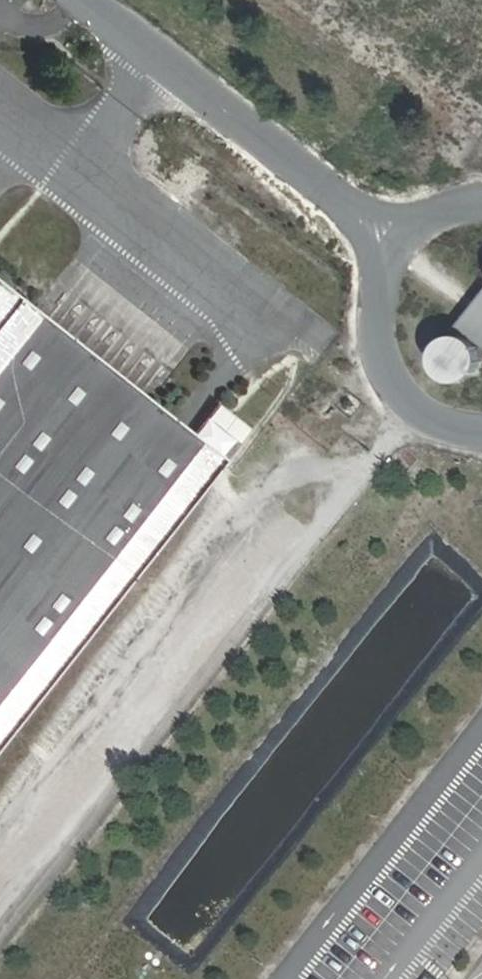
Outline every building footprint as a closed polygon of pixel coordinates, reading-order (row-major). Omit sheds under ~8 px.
[(457,327),(481,344),(481,295),(457,327)] [(200,457),(195,453),(0,299),(0,709),(200,457)] [(481,371),(481,368),(481,366),(481,363),(481,361),(481,358),(480,355),(479,351),(477,349),(475,346),(472,344),(470,342),(467,340),(463,339),(460,338),(457,337),(453,337),(450,338),(447,339),(444,340),(441,342),(438,344),(435,346),(433,349),(431,351),(430,354),(429,358),(428,361),(428,364),(428,368),(429,371),(430,374),(431,377),(433,380),(435,383),(438,385),(441,387),(443,389),(447,390),(450,391),(453,391),(457,391),(460,391),(463,390),(466,389),(470,387),(472,385),(475,383),(477,380),(479,378),(480,374),(481,371)]
